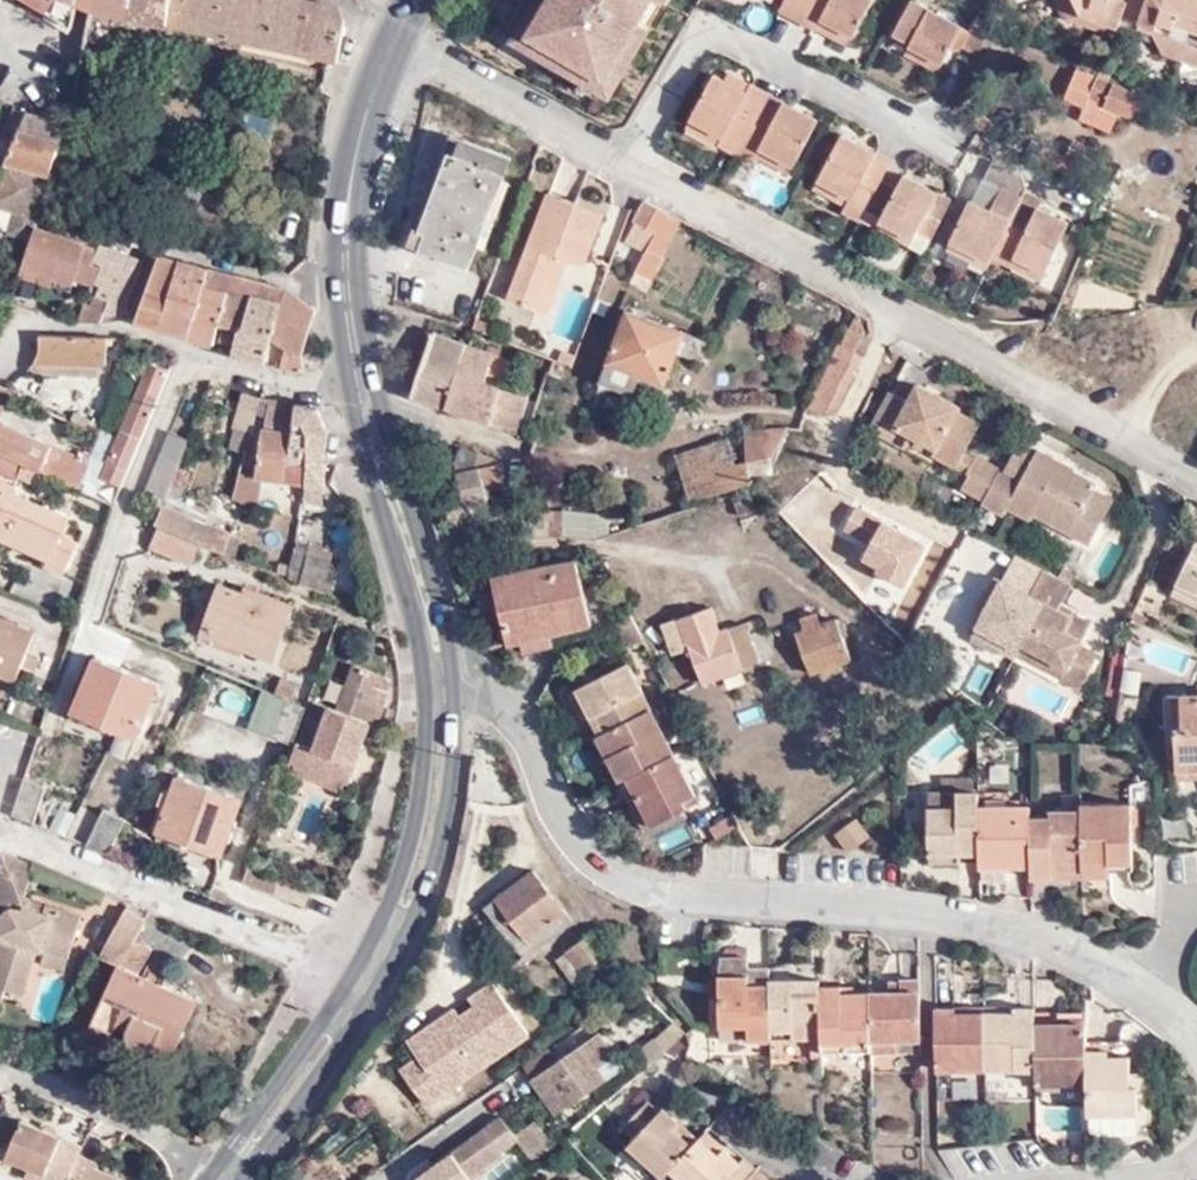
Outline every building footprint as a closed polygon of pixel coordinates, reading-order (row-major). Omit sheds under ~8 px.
[(47,10),(53,0),(29,0),(47,10)] [(77,5),(78,1),(77,0),(53,0),(47,10),(49,12),(73,25),(77,5)] [(95,0),(78,0),(78,1),(77,5),(84,7),(93,9),(95,0)] [(339,9),(310,0),(95,0),(93,9),(116,13),(337,60),(343,22),(339,9)] [(525,45),(548,58),(551,52),(574,64),(570,70),(607,91),(614,79),(628,87),(659,33),(649,27),(663,2),(664,0),(550,0),(525,45)] [(777,16),(794,25),(807,0),(782,0),(781,3),(774,15),(777,16)] [(794,25),(810,33),(813,34),(815,30),(819,22),(851,38),(870,3),(864,0),(807,0),(794,25)] [(1120,34),(1122,28),(1128,13),(1133,0),(1065,0),(1074,18),(1120,34)] [(1128,13),(1144,21),(1142,28),(1155,33),(1158,34),(1167,54),(1196,64),(1196,0),(1133,0),(1128,13)] [(983,16),(977,12),(966,34),(909,2),(890,36),(907,46),(905,48),(940,67),(950,50),(957,54),(960,48),(966,51),(983,16)] [(109,45),(116,13),(93,9),(86,40),(109,45)] [(71,33),(73,25),(49,12),(47,18),(71,33)] [(1128,13),(1122,28),(1153,40),(1155,33),(1142,28),(1144,21),(1128,13)] [(991,20),(983,16),(966,51),(975,57),(994,21),(991,20)] [(846,46),(851,38),(819,22),(815,30),(846,46)] [(940,67),(905,48),(901,56),(935,75),(940,67)] [(1157,104),(1083,72),(1075,90),(1149,123),(1157,104)] [(743,94),(749,86),(726,74),(722,82),(743,94)] [(765,95),(749,86),(743,94),(722,82),(711,76),(687,121),(719,139),(715,146),(733,156),(765,95)] [(72,102),(53,95),(46,118),(27,113),(2,172),(0,177),(0,201),(14,206),(26,211),(27,207),(42,214),(70,111),(72,102)] [(765,95),(733,156),(749,164),(751,159),(756,150),(789,168),(814,121),(781,103),(765,95)] [(27,113),(17,107),(0,144),(0,171),(2,172),(27,113)] [(975,124),(990,132),(991,128),(978,117),(975,124)] [(683,129),(715,146),(719,139),(687,121),(683,129)] [(975,132),(987,138),(990,132),(975,124),(973,126),(969,124),(967,126),(969,129),(975,132)] [(839,213),(857,223),(863,211),(878,182),(889,163),(872,155),(839,137),(814,183),(846,201),(843,208),(839,213)] [(470,266),(509,155),(464,140),(458,156),(450,153),(422,228),(428,231),(423,248),(470,266)] [(756,150),(751,159),(785,176),(789,168),(756,150)] [(947,246),(987,267),(989,262),(1022,197),(1024,192),(1020,179),(991,165),(982,184),(999,192),(987,215),(971,207),(967,205),(947,246)] [(915,234),(928,241),(948,204),(900,178),(894,191),(878,182),(863,211),(878,219),(876,223),(911,242),(915,234)] [(810,190),(843,208),(846,201),(814,183),(810,190)] [(982,184),(971,207),(987,215),(999,192),(982,184)] [(555,259),(566,262),(582,267),(601,215),(546,196),(507,301),(535,312),(555,259)] [(1022,197),(989,262),(1007,271),(1012,263),(1042,279),(1066,229),(1035,214),(1039,206),(1022,197)] [(19,226),(26,211),(14,206),(7,222),(18,227),(19,226)] [(679,222),(646,206),(637,224),(658,234),(650,252),(663,257),(679,222)] [(38,226),(42,214),(27,207),(26,211),(19,226),(37,234),(38,226)] [(907,249),(911,242),(876,223),(872,231),(907,249)] [(103,262),(108,248),(38,226),(37,234),(25,275),(49,283),(52,274),(60,278),(80,284),(83,276),(98,283),(103,262)] [(119,247),(111,243),(108,248),(103,262),(111,267),(119,247)] [(943,254),(983,275),(987,267),(947,246),(943,254)] [(191,338),(208,269),(160,257),(150,287),(171,295),(162,330),(191,338)] [(546,316),(566,262),(555,259),(535,312),(546,316)] [(129,298),(136,280),(111,267),(103,262),(98,283),(103,285),(115,291),(116,292),(129,298)] [(1012,263),(1007,271),(1038,287),(1042,279),(1012,263)] [(273,336),(286,289),(208,269),(191,338),(216,345),(231,291),(256,300),(250,331),(260,335),(259,342),(270,345),(273,336)] [(58,286),(60,278),(52,274),(49,283),(58,286)] [(109,300),(115,291),(103,285),(98,295),(109,300)] [(171,295),(150,287),(138,323),(162,330),(171,295)] [(304,345),(314,310),(286,289),(273,336),(287,345),(303,355),(304,345)] [(265,364),(270,345),(259,342),(260,335),(250,331),(256,300),(231,291),(216,345),(233,350),(233,356),(265,364)] [(123,319),(129,298),(116,292),(107,313),(123,319)] [(80,322),(103,323),(107,313),(88,306),(80,322)] [(665,382),(676,354),(684,334),(630,312),(602,379),(634,391),(642,374),(665,382)] [(119,322),(123,319),(107,313),(103,323),(119,322)] [(494,327),(475,321),(471,331),(489,339),(494,327)] [(432,333),(414,398),(437,406),(445,408),(466,345),(463,344),(465,339),(460,337),(458,342),(444,337),(447,332),(439,329),(437,335),(432,333)] [(684,334),(676,354),(698,363),(707,343),(684,334)] [(106,362),(107,337),(43,337),(39,355),(36,363),(97,366),(106,362)] [(466,345),(445,408),(487,424),(517,433),(527,398),(484,383),(493,356),(496,358),(499,350),(490,346),(487,352),(475,348),(477,342),(471,340),(469,346),(466,345)] [(301,373),(303,355),(287,345),(280,367),(301,373)] [(842,413),(867,361),(842,348),(812,413),(830,417),(842,413)] [(571,370),(575,358),(561,353),(557,365),(571,370)] [(106,379),(106,362),(97,366),(36,363),(33,368),(40,376),(106,379)] [(129,472),(171,372),(148,364),(119,438),(109,462),(129,472)] [(912,405),(893,395),(874,431),(895,443),(902,430),(916,438),(939,450),(935,456),(960,469),(982,424),(960,413),(962,409),(921,386),(912,405)] [(0,389),(0,422),(3,424),(11,393),(0,389)] [(257,415),(263,396),(245,392),(235,426),(239,427),(234,445),(247,449),(257,415)] [(269,417),(272,398),(263,396),(257,415),(269,417)] [(290,464),(296,402),(272,398),(269,417),(265,440),(262,440),(256,471),(255,476),(264,478),(285,482),(305,485),(305,483),(308,467),(290,464)] [(330,436),(314,402),(296,402),(290,464),(308,467),(305,483),(324,488),(325,462),(330,436)] [(0,422),(0,452),(2,453),(27,465),(65,483),(72,466),(57,460),(61,449),(3,424),(0,422)] [(191,436),(175,429),(144,495),(164,505),(167,495),(177,472),(191,436)] [(749,460),(749,474),(766,473),(789,429),(747,432),(749,460)] [(123,486),(129,472),(109,462),(119,438),(103,430),(91,460),(107,467),(102,478),(123,486)] [(909,450),(916,438),(902,430),(895,443),(909,450)] [(678,456),(686,480),(749,460),(747,432),(678,456)] [(1022,442),(1006,474),(1023,484),(1040,452),(1022,442)] [(503,463),(482,453),(479,455),(462,446),(458,460),(456,460),(456,470),(465,503),(487,500),(492,498),(492,486),(503,486),(503,463)] [(88,461),(61,449),(57,460),(72,466),(85,472),(88,461)] [(1006,474),(1002,471),(984,504),(981,509),(1003,520),(1007,512),(1030,523),(1033,517),(1090,548),(1105,519),(1086,508),(1095,490),(1097,485),(1074,472),(1071,477),(1060,472),(1063,464),(1040,452),(1023,484),(1006,474)] [(27,465),(2,453),(0,457),(0,471),(19,480),(27,465)] [(984,504),(1002,471),(980,458),(970,476),(972,478),(963,494),(984,504)] [(107,467),(91,460),(89,460),(88,461),(85,472),(80,490),(94,496),(102,478),(107,467)] [(750,484),(749,474),(749,460),(686,480),(693,502),(750,484)] [(1071,477),(1074,472),(1075,470),(1063,464),(1060,472),(1071,477)] [(65,483),(80,490),(85,472),(72,466),(65,483)] [(255,476),(256,471),(249,471),(246,485),(242,504),(246,505),(259,506),(264,478),(255,476)] [(186,477),(177,472),(167,495),(177,499),(186,477)] [(47,559),(43,566),(62,575),(77,543),(61,535),(69,520),(14,494),(16,488),(0,480),(0,537),(47,559)] [(303,496),(305,485),(285,482),(283,490),(303,496)] [(316,505),(324,488),(305,483),(305,485),(303,496),(302,503),(316,505)] [(246,485),(237,484),(232,501),(242,504),(246,485)] [(1086,508),(1105,519),(1116,501),(1095,490),(1086,508)] [(167,495),(164,505),(163,507),(202,523),(206,512),(177,499),(167,495)] [(751,496),(734,501),(738,513),(756,509),(751,496)] [(855,552),(906,577),(927,532),(855,497),(840,529),(861,539),(855,552)] [(203,545),(223,552),(224,550),(230,534),(202,523),(163,507),(156,525),(162,528),(192,540),(203,545)] [(195,564),(203,545),(192,540),(162,528),(153,547),(195,564)] [(230,534),(224,550),(233,554),(240,538),(230,534)] [(332,551),(295,545),(290,578),(324,591),(332,551)] [(1196,595),(1196,545),(1177,585),(1196,595)] [(553,631),(568,627),(573,622),(590,609),(578,556),(493,576),(496,589),(480,593),(491,644),(523,637),(553,631)] [(1061,609),(1074,585),(1061,578),(1044,569),(1030,595),(1046,604),(1022,648),(1068,670),(1061,681),(1082,690),(1100,656),(1080,646),(1091,624),(1061,609)] [(1061,578),(1074,585),(1077,579),(1065,572),(1061,578)] [(234,648),(231,654),(269,670),(293,608),(257,592),(254,598),(220,584),(201,634),(234,648)] [(1196,608),(1196,595),(1177,585),(1172,597),(1196,608)] [(708,604),(678,615),(685,637),(670,642),(672,649),(689,644),(702,680),(742,664),(727,625),(719,628),(708,604)] [(573,622),(568,627),(593,622),(590,609),(573,622)] [(685,637),(678,615),(662,620),(670,642),(685,637)] [(850,657),(836,619),(818,625),(815,615),(799,620),(803,631),(796,634),(809,670),(850,657)] [(26,666),(32,652),(40,634),(0,619),(0,674),(20,682),(26,666)] [(742,620),(727,625),(742,664),(756,658),(742,620)] [(1136,653),(1185,673),(1196,645),(1196,643),(1149,622),(1136,653)] [(553,631),(523,637),(525,646),(555,641),(553,631)] [(198,642),(231,654),(234,648),(201,634),(198,642)] [(1022,648),(1014,662),(1059,684),(1061,681),(1068,670),(1022,648)] [(32,652),(26,666),(39,672),(45,656),(32,652)] [(1105,697),(1118,700),(1128,658),(1114,655),(1105,697)] [(97,659),(76,709),(103,722),(101,726),(136,741),(162,686),(97,659)] [(614,728),(656,707),(634,662),(573,691),(586,719),(596,714),(604,732),(614,728)] [(373,691),(380,675),(380,673),(356,664),(339,707),(318,698),(292,762),(302,766),(300,772),(338,788),(341,784),(345,784),(371,723),(380,716),(388,697),(373,691)] [(387,678),(380,675),(373,691),(388,697),(393,685),(387,678)] [(272,694),(289,700),(296,683),(279,676),(272,694)] [(217,683),(208,717),(242,727),(252,692),(217,683)] [(295,750),(310,709),(289,700),(272,694),(264,690),(249,731),(295,750)] [(1183,738),(1183,705),(1169,704),(1169,737),(1176,737),(1183,738)] [(1183,705),(1183,738),(1176,737),(1177,777),(1196,777),(1196,704),(1183,705)] [(619,760),(628,780),(679,754),(656,707),(614,728),(627,755),(619,760)] [(91,722),(76,709),(71,719),(92,728),(91,722)] [(103,722),(76,709),(91,722),(92,728),(99,731),(101,726),(103,722)] [(604,732),(619,760),(627,755),(614,728),(604,732)] [(679,754),(628,780),(637,797),(644,794),(660,825),(692,810),(687,803),(700,796),(679,754)] [(187,833),(224,848),(244,799),(182,775),(159,830),(185,841),(187,833)] [(1196,787),(1196,777),(1177,777),(1178,787),(1196,787)] [(37,825),(45,802),(50,788),(27,779),(15,816),(37,825)] [(942,798),(979,798),(979,784),(943,784),(942,798)] [(637,797),(653,829),(660,825),(644,794),(637,797)] [(704,803),(700,796),(687,803),(692,810),(704,803)] [(979,866),(979,811),(979,798),(942,798),(931,797),(931,859),(958,860),(959,867),(979,866)] [(37,825),(47,829),(55,804),(45,802),(37,825)] [(1032,823),(1032,811),(979,811),(979,866),(978,873),(1032,873),(1032,823)] [(1135,812),(1083,811),(1083,817),(1082,877),(1083,878),(1135,878),(1135,853),(1130,852),(1130,840),(1135,839),(1135,812)] [(91,847),(113,856),(130,821),(109,812),(91,847)] [(719,842),(742,828),(735,816),(713,829),(719,842)] [(1054,823),(1032,823),(1032,873),(1032,882),(1056,882),(1056,877),(1082,877),(1083,817),(1054,817),(1054,823)] [(872,838),(860,822),(840,835),(852,852),(872,838)] [(222,854),(224,848),(187,833),(185,841),(222,854)] [(3,852),(0,862),(0,905),(7,908),(0,930),(0,1000),(2,1001),(6,991),(22,997),(36,955),(43,951),(45,952),(69,960),(83,919),(48,906),(45,915),(29,910),(32,901),(27,899),(39,867),(3,852)] [(959,871),(959,867),(958,860),(931,859),(931,870),(959,871)] [(278,896),(284,878),(252,865),(245,883),(278,896)] [(554,928),(571,916),(538,874),(491,911),(526,959),(560,935),(554,928)] [(29,910),(45,915),(48,906),(32,901),(29,910)] [(119,921),(100,954),(120,963),(138,929),(145,916),(127,907),(119,921)] [(641,985),(620,955),(617,957),(598,932),(572,951),(591,979),(613,962),(627,980),(621,984),(622,986),(605,999),(609,1007),(641,985)] [(591,979),(572,951),(558,962),(578,989),(591,979)] [(69,960),(45,952),(42,963),(66,971),(69,960)] [(748,982),(748,973),(748,961),(723,961),(723,981),(748,982)] [(198,998),(120,963),(88,1032),(111,1042),(120,1022),(131,1027),(131,1039),(133,1044),(140,1048),(147,1050),(154,1049),(162,1040),(175,1047),(198,998)] [(774,985),(774,974),(748,973),(748,982),(723,981),(722,1045),(774,1045),(774,985)] [(412,1050),(395,1062),(426,1104),(529,1031),(489,975),(402,1036),(412,1050)] [(825,984),(774,985),(774,1045),(795,1045),(825,1044),(826,994),(825,984)] [(895,1000),(874,1000),(876,1060),(899,1061),(899,1049),(925,1049),(924,989),(904,988),(904,993),(904,1000),(895,1000)] [(859,993),(844,994),(844,1001),(859,1001),(859,993)] [(844,994),(826,994),(825,1044),(825,1050),(844,1050),(844,1061),(876,1060),(874,1000),(859,1001),(844,1001),(844,994)] [(941,1014),(941,1077),(990,1077),(990,1015),(970,1014),(970,1020),(962,1020),(961,1014),(941,1014)] [(990,1015),(990,1077),(1039,1077),(1039,1019),(1039,1014),(1023,1014),(1023,1019),(1012,1019),(1012,1015),(990,1015)] [(665,1049),(683,1032),(672,1019),(653,1037),(665,1049)] [(1091,1049),(1091,1033),(1064,1032),(1063,1019),(1039,1019),(1039,1077),(1039,1089),(1091,1089),(1091,1049)] [(649,1064),(665,1049),(653,1037),(637,1052),(649,1064)] [(547,1073),(571,1109),(608,1083),(600,1071),(612,1062),(594,1039),(547,1073)] [(825,1044),(795,1045),(795,1061),(825,1061),(825,1050),(825,1044)] [(925,1060),(925,1049),(899,1049),(899,1061),(925,1060)] [(1090,1095),(1090,1119),(1140,1119),(1141,1050),(1091,1049),(1091,1089),(1090,1095)] [(825,1050),(825,1061),(844,1061),(844,1050),(825,1050)] [(534,1082),(559,1118),(571,1109),(547,1073),(534,1082)] [(738,1160),(737,1163),(721,1148),(715,1154),(700,1139),(698,1142),(691,1149),(675,1132),(681,1126),(663,1110),(660,1115),(647,1101),(623,1129),(637,1140),(628,1150),(661,1179),(663,1179),(669,1174),(676,1179),(747,1179),(738,1160)] [(513,1131),(529,1157),(551,1143),(535,1117),(513,1131)] [(81,1144),(22,1119),(6,1154),(30,1164),(45,1170),(41,1179),(66,1179),(78,1151),(81,1144)] [(472,1179),(505,1157),(503,1155),(519,1143),(506,1122),(421,1179),(472,1179)] [(691,1149),(698,1142),(681,1126),(675,1132),(691,1149)] [(715,1154),(721,1148),(705,1133),(700,1139),(715,1154)] [(94,1165),(95,1159),(78,1151),(66,1179),(128,1179),(94,1165)] [(738,1160),(747,1179),(767,1179),(768,1179),(741,1157),(738,1160)] [(30,1164),(25,1174),(40,1179),(41,1179),(45,1170),(30,1164)]
